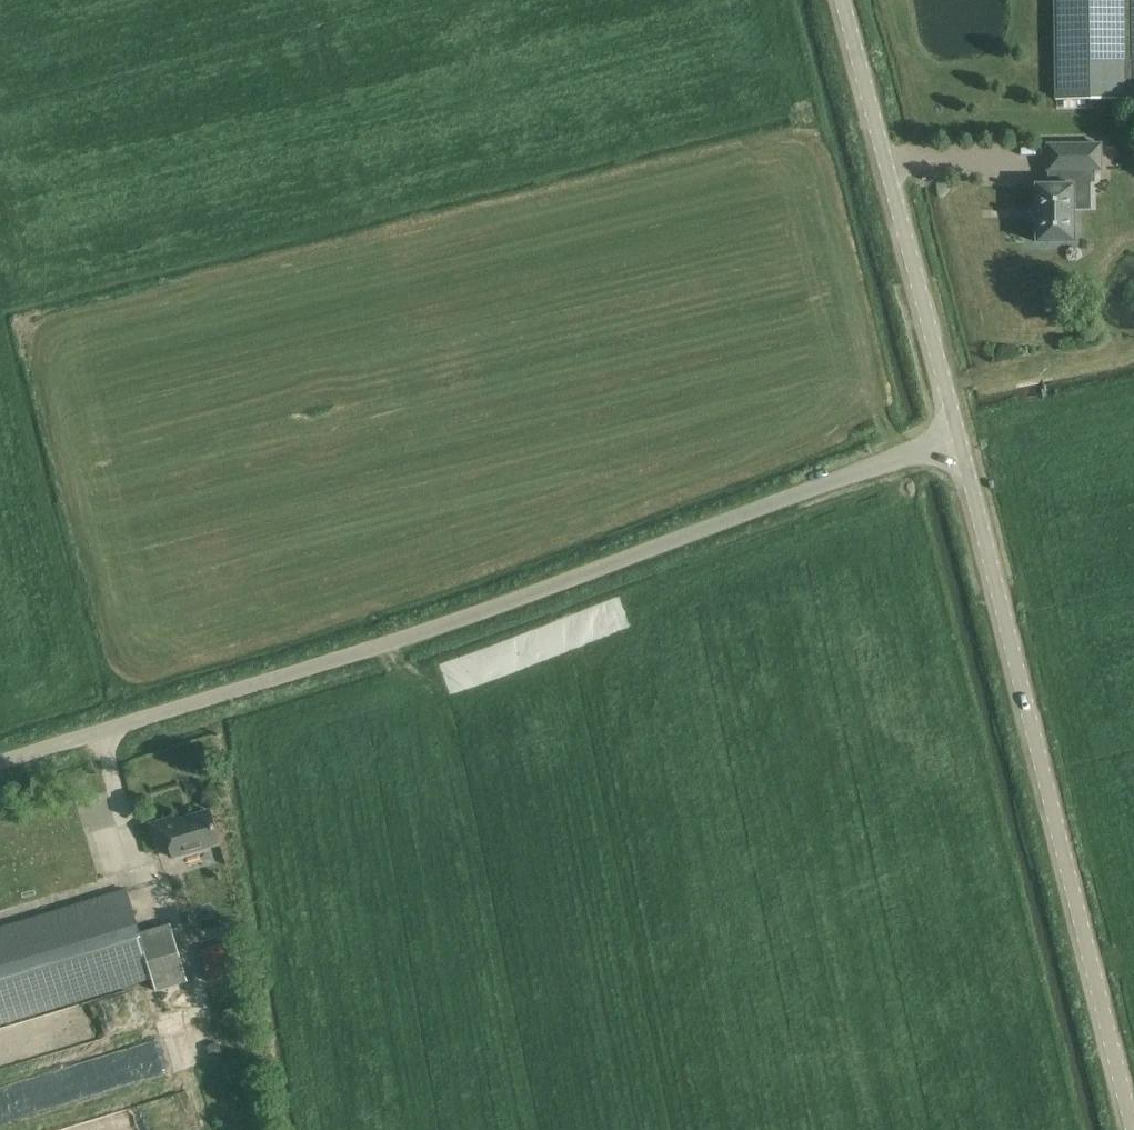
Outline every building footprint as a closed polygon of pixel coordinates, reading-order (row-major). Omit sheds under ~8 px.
[(1056,85),(1056,100),(1133,99),(1133,0),(1054,0),(1056,85)] [(1036,207),(1036,209),(1037,209),(1037,218),(1036,218),(1036,220),(1037,220),(1037,240),(1037,242),(1039,242),(1072,241),(1072,242),(1075,242),(1075,239),(1074,239),(1074,187),(1074,184),(1071,184),(1071,185),(1071,170),(1101,170),(1100,144),(1048,145),(1048,171),(1049,171),(1050,185),(1039,185),(1036,185),(1036,187),(1037,207),(1036,207)] [(177,817),(151,825),(158,850),(168,847),(172,860),(220,845),(210,811),(179,821),(177,817)] [(169,923),(140,932),(127,891),(0,930),(0,1026),(151,980),(155,992),(187,982),(169,923)] [(238,975),(228,942),(200,950),(210,983),(238,975)] [(217,1043),(206,1047),(210,1057),(221,1053),(217,1043)]
